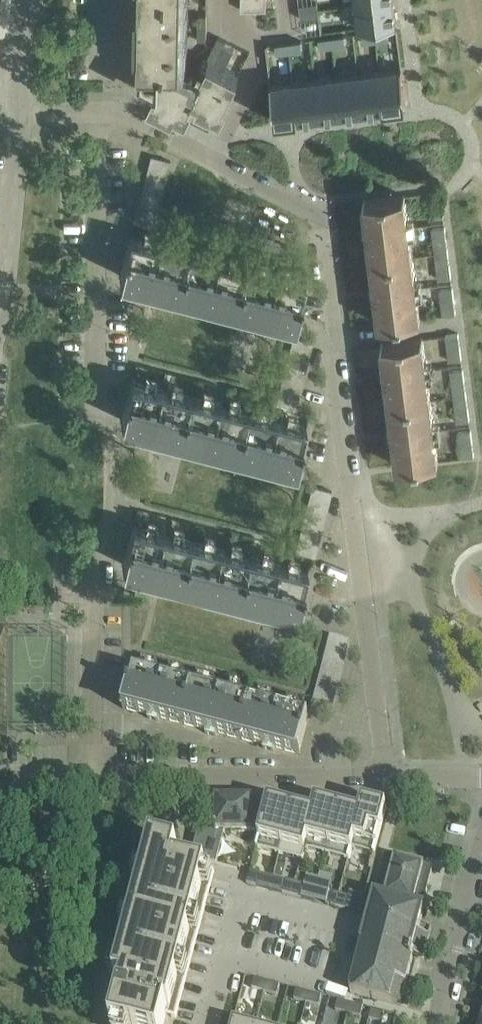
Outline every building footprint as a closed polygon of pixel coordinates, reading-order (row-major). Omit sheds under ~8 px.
[(140,66),(161,67),(182,67),(183,0),(141,0),(140,66)] [(266,0),(241,0),(241,10),(266,10),(266,0)] [(359,27),(396,23),(394,0),(356,5),(359,27)] [(300,12),(319,9),(318,2),(299,5),(300,12)] [(319,9),(300,12),(301,19),(319,17),(319,9)] [(198,15),(198,39),(206,39),(206,15),(198,15)] [(375,31),(376,41),(389,40),(388,30),(375,31)] [(362,33),(363,43),(376,41),(375,31),(362,33)] [(331,37),(333,47),(346,45),(344,35),(331,37)] [(211,51),(208,58),(215,62),(217,59),(226,64),(233,51),(224,46),(226,40),(221,38),(219,36),(211,51)] [(333,47),(331,37),(319,38),(320,48),(333,47)] [(288,42),(290,52),(302,50),(301,41),(288,42)] [(275,44),(277,54),(290,52),(288,42),(275,44)] [(201,77),(194,92),(204,97),(201,102),(220,111),(232,88),(239,74),(215,62),(208,58),(199,76),(201,77)] [(161,81),(154,96),(173,105),(184,111),(186,106),(191,96),(194,92),(201,77),(199,76),(182,67),(161,67),(161,81)] [(379,70),(384,107),(407,105),(402,67),(379,70)] [(358,72),(363,110),(384,107),(379,70),(358,72)] [(358,72),(336,75),(341,113),(363,110),(358,72)] [(315,78),(320,116),(341,113),(336,75),(315,78)] [(315,78),(293,80),(298,118),(320,116),(315,78)] [(275,121),(298,118),(293,80),(271,83),(275,121)] [(158,166),(160,158),(151,156),(149,163),(158,166)] [(170,161),(160,158),(158,166),(168,168),(170,161)] [(147,170),(157,173),(158,166),(149,163),(147,170)] [(158,166),(157,173),(166,175),(168,168),(158,166)] [(145,177),(155,180),(157,173),(147,170),(145,177)] [(166,175),(157,173),(155,180),(165,183),(166,175)] [(143,185),(153,187),(155,180),(145,177),(143,185)] [(155,180),(153,187),(163,190),(165,183),(155,180)] [(141,192),(151,195),(153,187),(143,185),(141,192)] [(163,190),(153,187),(151,195),(161,197),(163,190)] [(139,199),(149,202),(151,195),(141,192),(139,199)] [(427,193),(429,202),(440,201),(436,192),(427,193)] [(151,195),(149,202),(159,204),(161,197),(151,195)] [(364,201),(367,227),(363,229),(364,236),(368,236),(374,288),(370,289),(371,296),(376,297),(379,323),(421,318),(405,196),(364,201)] [(138,206),(147,209),(149,202),(139,199),(138,206)] [(429,202),(430,211),(442,209),(442,205),(440,201),(429,202)] [(159,204),(149,202),(147,209),(157,212),(159,204)] [(136,214),(145,216),(147,209),(138,206),(136,214)] [(147,209),(145,216),(155,219),(157,212),(147,209)] [(430,211),(431,219),(443,217),(442,209),(430,211)] [(134,221),(144,223),(145,216),(136,214),(134,221)] [(145,216),(144,223),(153,226),(155,219),(145,216)] [(432,229),(433,238),(446,236),(445,228),(432,229)] [(130,236),(120,275),(144,281),(143,285),(154,287),(155,284),(202,296),(201,300),(212,303),(213,299),(260,312),(259,315),(270,318),(270,314),(295,321),(305,282),(130,236)] [(433,238),(434,246),(447,244),(446,236),(433,238)] [(434,246),(435,254),(448,252),(447,244),(434,246)] [(435,254),(436,262),(449,261),(448,252),(435,254)] [(436,262),(437,270),(450,269),(449,261),(436,262)] [(437,270),(438,279),(451,277),(450,269),(437,270)] [(440,289),(441,298),(454,296),(453,288),(440,289)] [(454,305),(454,296),(441,298),(442,306),(454,305)] [(455,313),(454,305),(442,306),(443,315),(455,313)] [(458,333),(445,334),(446,343),(459,341),(458,333)] [(301,346),(303,339),(293,337),(291,344),(301,346)] [(381,342),(385,370),(381,371),(382,379),(386,379),(392,430),(388,432),(389,439),(394,439),(397,465),(439,460),(423,337),(381,342)] [(311,349),(312,342),(303,339),(301,346),(311,349)] [(459,341),(446,343),(447,351),(460,349),(459,341)] [(289,351),(299,354),(301,346),(291,344),(289,351)] [(301,346),(299,354),(309,356),(311,349),(301,346)] [(460,349),(447,351),(448,360),(462,358),(460,349)] [(287,358),(297,361),(299,354),(289,351),(287,358)] [(297,361),(307,363),(309,356),(299,354),(297,361)] [(285,365),(295,368),(297,361),(287,358),(285,365)] [(297,361),(295,368),(305,370),(307,363),(297,361)] [(283,372),(293,375),(295,368),(285,365),(283,372)] [(293,375),(303,378),(305,370),(295,368),(293,375)] [(450,370),(451,379),(464,377),(463,369),(450,370)] [(281,380),(291,382),(293,375),(283,372),(281,380)] [(293,375),(291,382),(301,385),(303,378),(293,375)] [(451,379),(452,387),(465,386),(464,377),(451,379)] [(280,387),(289,389),(291,382),(281,380),(280,387)] [(296,465),(306,426),(131,381),(121,419),(146,426),(145,429),(155,432),(156,428),(203,441),(202,444),(213,447),(214,443),(261,456),(260,459),(271,462),(272,458),(296,465)] [(289,389),(299,392),(301,385),(291,382),(289,389)] [(452,387),(453,396),(466,394),(465,386),(452,387)] [(278,394),(288,396),(289,389),(280,387),(278,394)] [(289,389),(288,396),(297,399),(299,392),(289,389)] [(276,401),(286,404),(288,396),(278,394),(276,401)] [(453,396),(454,404),(467,403),(466,394),(453,396)] [(295,406),(296,404),(297,399),(288,396),(286,404),(295,406)] [(454,404),(455,413),(468,411),(467,403),(454,404)] [(455,413),(456,421),(469,419),(468,411),(455,413)] [(471,430),(458,432),(459,440),(472,438),(471,430)] [(459,440),(460,448),(473,446),(472,438),(459,440)] [(461,458),(474,456),(473,446),(460,448),(461,458)] [(320,496),(321,489),(312,486),(310,493),(320,496)] [(331,491),(321,489),(320,496),(329,498),(331,491)] [(310,493),(308,500),(318,503),(320,496),(310,493)] [(329,498),(320,496),(318,503),(327,505),(329,498)] [(306,508),(316,510),(318,503),(308,500),(306,508)] [(327,505),(318,503),(316,510),(326,513),(327,505)] [(306,508),(304,515),(314,517),(316,510),(306,508)] [(326,513),(316,510),(314,517),(324,520),(326,513)] [(302,522),(312,524),(314,517),(304,515),(302,522)] [(324,520),(314,517),(312,524),(322,527),(324,520)] [(302,522),(301,529),(310,532),(312,524),(302,522)] [(322,527),(312,524),(310,532),(320,534),(322,527)] [(133,525),(122,564),(147,570),(146,574),(157,576),(158,573),(205,585),(204,588),(215,591),(216,588),(263,600),(262,603),(273,606),(273,603),(297,609),(308,570),(133,525)] [(299,536),(308,539),(310,532),(301,529),(299,536)] [(320,534),(310,532),(308,539),(318,541),(320,534)] [(299,536),(297,543),(307,546),(308,539),(299,536)] [(318,541),(308,539),(307,546),(316,548),(318,541)] [(295,550),(305,553),(307,546),(297,543),(295,550)] [(316,548),(307,546),(305,553),(315,556),(316,548)] [(327,641),(337,644),(339,636),(329,634),(327,641)] [(347,646),(349,639),(339,636),(337,644),(347,646)] [(326,648),(335,651),(337,644),(327,641),(326,648)] [(337,644),(335,651),(345,653),(347,646),(337,644)] [(324,656),(333,658),(335,651),(326,648),(324,656)] [(345,653),(335,651),(333,658),(343,661),(345,653)] [(322,663),(332,665),(333,658),(324,656),(322,663)] [(333,658),(332,665),(341,668),(343,661),(333,658)] [(320,670),(330,673),(332,665),(322,663),(320,670)] [(341,668),(332,665),(330,673),(340,675),(341,668)] [(134,669),(124,708),(148,715),(148,718),(158,721),(159,717),(206,729),(205,733),(216,736),(217,732),(264,745),(263,748),(274,751),(275,747),(299,754),(309,715),(134,669)] [(318,678),(328,680),(330,673),(320,670),(318,678)] [(330,673),(328,680),(338,682),(340,675),(330,673)] [(316,685),(326,687),(328,680),(318,678),(316,685)] [(338,682),(328,680),(326,687),(336,690),(338,682)] [(315,692),(324,694),(326,687),(316,685),(315,692)] [(326,687),(324,694),(334,697),(336,690),(326,687)] [(313,699),(322,702),(324,694),(315,692),(313,699)] [(324,694),(322,702),(332,704),(334,697),(324,694)] [(197,833),(191,857),(216,864),(225,830),(229,831),(253,831),(253,815),(254,799),(254,797),(215,797),(215,830),(197,833)] [(260,831),(256,847),(280,853),(292,806),(268,800),(265,815),(260,831)] [(314,812),(304,847),(305,847),(327,853),(339,807),(316,801),(313,812),(314,812)] [(361,812),(352,847),(352,848),(374,853),(387,807),(363,801),(360,812),(361,812)] [(292,806),(280,853),(302,859),(305,847),(304,847),(314,812),(313,812),(292,806)] [(339,807),(327,853),(349,859),(352,848),(352,847),(361,812),(360,812),(339,807)] [(109,1005),(116,1007),(112,1023),(163,1023),(166,1015),(176,1018),(214,871),(175,861),(178,848),(152,841),(115,980),(116,980),(109,1005)] [(370,909),(366,926),(361,943),(363,943),(350,992),(362,995),(400,1005),(413,955),(423,958),(428,940),(416,937),(424,907),(423,906),(433,867),(386,854),(376,893),(375,892),(370,909)] [(250,870),(247,883),(256,885),(260,872),(250,870)] [(286,880),(283,892),(292,895),(295,882),(286,879),(286,880)] [(295,882),(292,895),(301,897),(305,884),(295,882)] [(330,891),(327,904),(336,906),(339,893),(330,891)] [(339,893),(336,906),(345,909),(349,896),(339,893)] [(255,978),(252,988),(265,991),(267,981),(255,978)] [(267,981),(265,991),(277,994),(280,985),(267,981)] [(297,989),(294,999),(307,1002),(309,992),(297,989)] [(309,992),(307,1002),(319,1005),(322,996),(309,992)] [(338,1000),(336,1010),(348,1013),(351,1003),(338,1000)] [(351,1003),(348,1013),(361,1016),(363,1007),(351,1003)] [(372,1009),(369,1019),(382,1022),(384,1012),(372,1009)]
